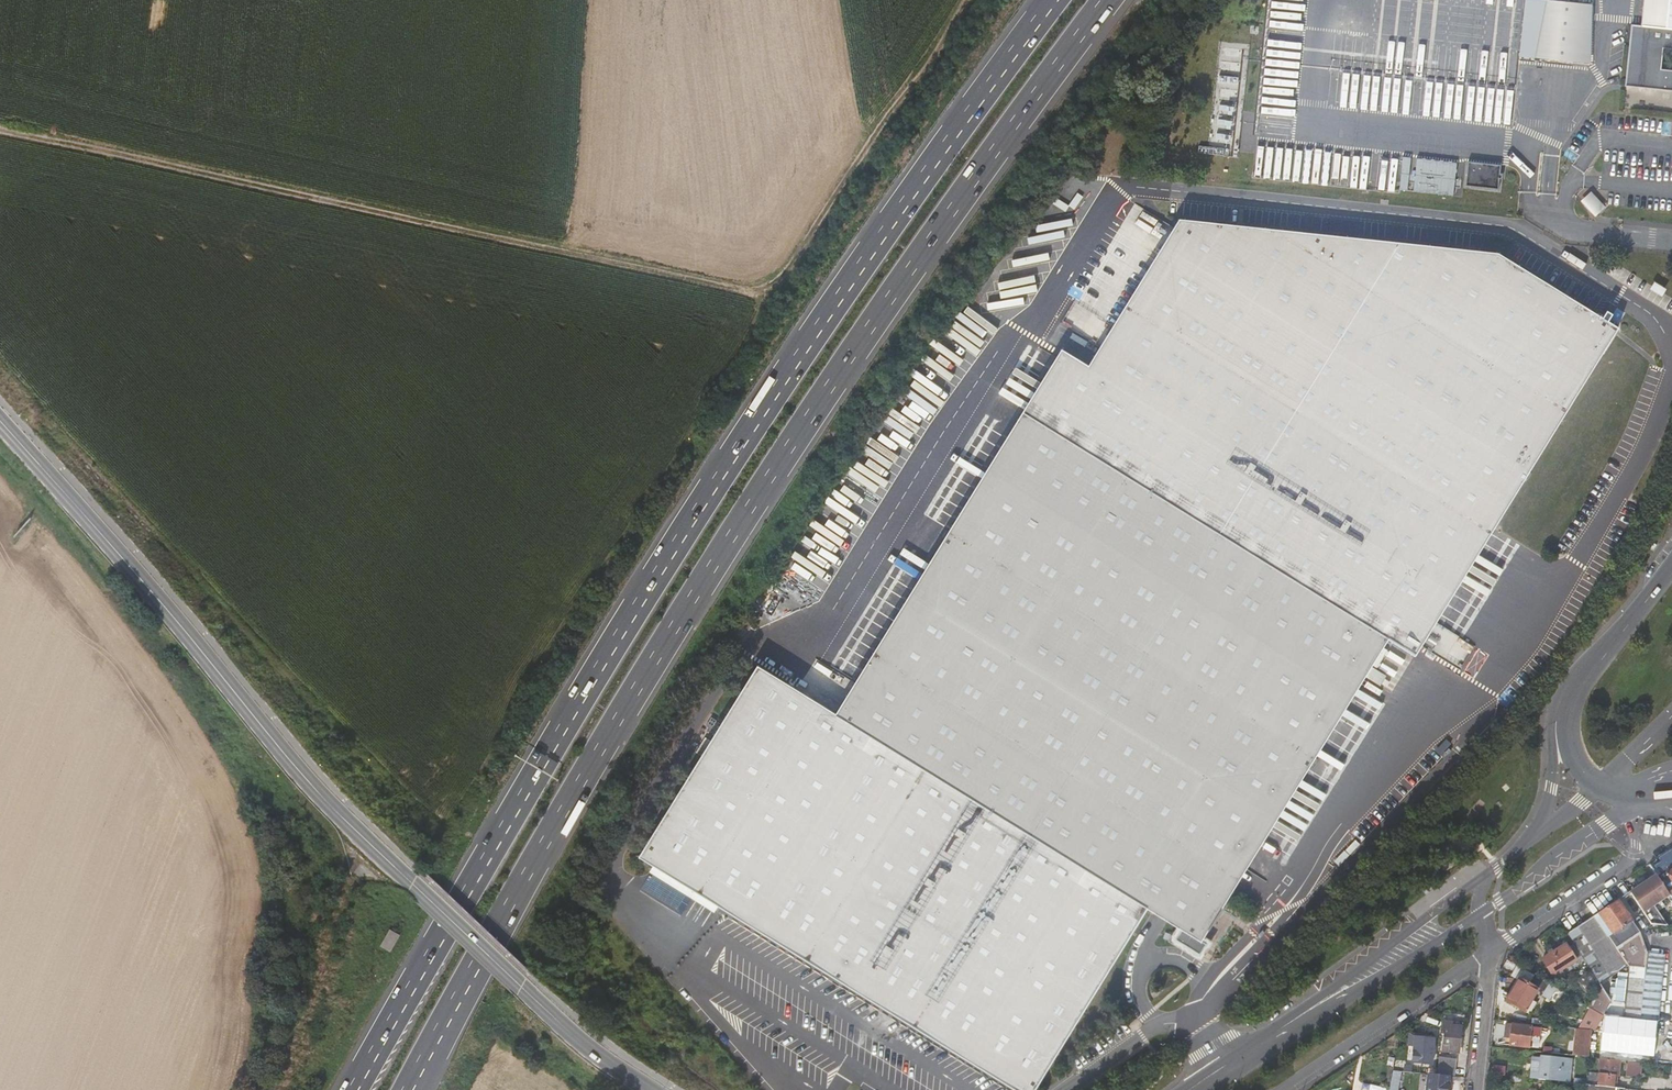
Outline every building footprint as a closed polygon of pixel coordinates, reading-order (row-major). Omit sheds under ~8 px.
[(1630,88),(1671,93),(1671,0),(1645,0),(1642,26),(1634,26),(1627,83),(1631,83),(1630,88)] [(1536,59),(1546,60),(1553,3),(1546,3),(1536,59)] [(1546,60),(1578,63),(1583,6),(1553,3),(1546,60)] [(1583,6),(1578,63),(1589,64),(1588,6),(1583,6)] [(76,103),(65,101),(63,115),(74,116),(76,103)] [(1454,194),(1457,161),(1420,158),(1419,163),(1442,166),(1442,163),(1449,164),(1446,187),(1433,185),(1433,192),(1454,194)] [(1503,180),(1481,177),(1479,194),(1501,196),(1503,180)] [(1582,199),(1596,215),(1606,206),(1592,190),(1582,199)] [(1576,204),(1572,211),(1581,217),(1585,210),(1576,204)] [(1396,641),(1419,654),(1424,646),(1418,642),(1518,478),(1525,482),(1532,472),(1525,468),(1564,405),(1608,334),(1615,338),(1620,329),(1530,275),(1501,257),(1448,251),(1349,240),(1275,232),(1182,222),(1176,232),(1182,236),(1163,267),(1100,371),(1093,367),(1066,352),(1032,407),(951,541),(957,545),(924,600),(848,724),(842,720),(759,668),(714,742),(688,784),(643,858),(651,863),(656,856),(695,881),(784,936),(840,971),(835,978),(845,984),(849,977),(905,1012),(970,1052),(1024,1086),(1022,1089),(1035,1089),(1070,1035),(1117,958),(1146,911),(1182,931),(1179,936),(1205,952),(1212,940),(1207,938),(1211,931),(1204,927),(1246,859),(1281,802),(1305,763),(1312,767),(1319,757),(1311,752),(1367,661),(1379,669),(1391,650),(1378,642),(1384,633),(1396,641)] [(1144,284),(1093,367),(1100,371),(1163,267),(1182,236),(1176,232),(1144,284)] [(1662,297),(1664,294),(1666,290),(1655,284),(1652,288),(1651,290),(1662,297)] [(1608,349),(1615,338),(1608,334),(1564,405),(1525,468),(1532,472),(1567,414),(1608,349)] [(1520,491),(1525,482),(1518,478),(1418,642),(1424,646),(1436,627),(1472,569),(1520,491)] [(854,699),(842,720),(848,724),(924,600),(957,545),(951,541),(888,644),(854,699)] [(1391,650),(1396,641),(1384,633),(1378,642),(1391,650)] [(1387,673),(1379,669),(1367,661),(1311,752),(1319,757),(1368,676),(1381,683),(1387,673)] [(1275,828),(1312,767),(1305,763),(1281,802),(1246,859),(1204,927),(1211,931),(1239,886),(1275,828)] [(720,906),(835,978),(840,971),(784,936),(695,881),(656,856),(651,863),(720,906)] [(1651,866),(1657,875),(1664,870),(1659,861),(1651,866)] [(1671,895),(1671,870),(1668,873),(1666,869),(1664,870),(1657,875),(1669,894),(1670,895),(1671,895)] [(1669,894),(1657,875),(1631,892),(1647,917),(1655,911),(1652,905),(1669,894)] [(1646,951),(1639,931),(1618,900),(1595,916),(1631,968),(1645,969),(1646,951)] [(1631,968),(1595,916),(1579,927),(1570,933),(1613,1001),(1607,1012),(1622,1014),(1627,967),(1631,968)] [(1566,942),(1552,951),(1548,954),(1542,958),(1555,978),(1564,973),(1561,968),(1576,959),(1566,942)] [(1627,967),(1622,1014),(1655,1017),(1661,952),(1646,951),(1645,969),(1631,968),(1627,967)] [(1554,986),(1520,966),(1514,976),(1519,980),(1506,1002),(1524,1012),(1537,991),(1548,997),(1554,986)] [(1015,1089),(1022,1089),(1024,1086),(970,1052),(905,1012),(849,977),(845,984),(984,1071),(1015,1089)] [(1451,1023),(1442,1022),(1442,1025),(1441,1034),(1443,1034),(1442,1047),(1441,1051),(1448,1052),(1458,1053),(1460,1027),(1459,1027),(1458,1025),(1456,1024),(1455,1024),(1453,1025),(1452,1026),(1452,1027),(1450,1026),(1451,1023)] [(1507,1023),(1506,1035),(1512,1035),(1511,1044),(1530,1046),(1532,1025),(1507,1023)] [(1432,1063),(1434,1039),(1417,1037),(1414,1061),(1432,1063)] [(1541,1058),(1539,1076),(1539,1078),(1556,1080),(1557,1070),(1570,1072),(1571,1059),(1541,1056),(1541,1058)] [(1530,1075),(1539,1076),(1541,1058),(1532,1057),(1530,1075)] [(1587,1084),(1618,1087),(1621,1060),(1603,1058),(1601,1073),(1588,1071),(1588,1075),(1587,1084)] [(1439,1060),(1437,1075),(1453,1077),(1454,1061),(1439,1060)] [(1641,1062),(1630,1061),(1629,1076),(1640,1077),(1641,1062)] [(1401,1070),(1392,1070),(1390,1089),(1399,1089),(1401,1070)] [(1574,1083),(1587,1084),(1588,1075),(1575,1074),(1574,1083)] [(1428,1078),(1426,1089),(1447,1089),(1448,1080),(1428,1078)]
